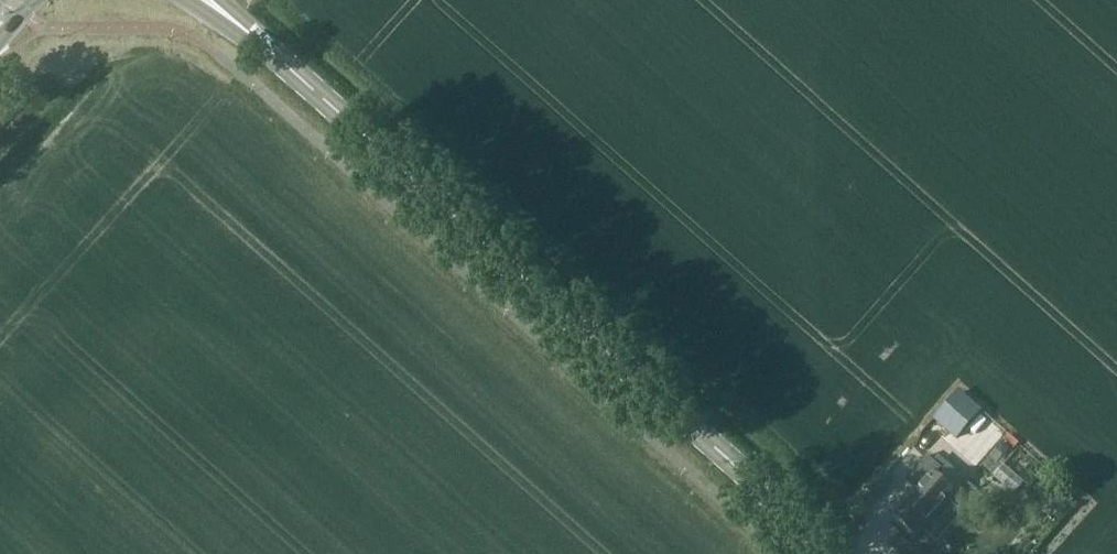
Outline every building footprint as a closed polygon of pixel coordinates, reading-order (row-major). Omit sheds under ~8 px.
[(904,483),(916,493),(893,520),(916,539),(955,495),(935,478),(941,471),(926,458),(904,483)] [(1006,461),(994,474),(1014,492),(1026,479),(1006,461)] [(856,507),(867,518),(885,499),(874,489),(856,507)]
